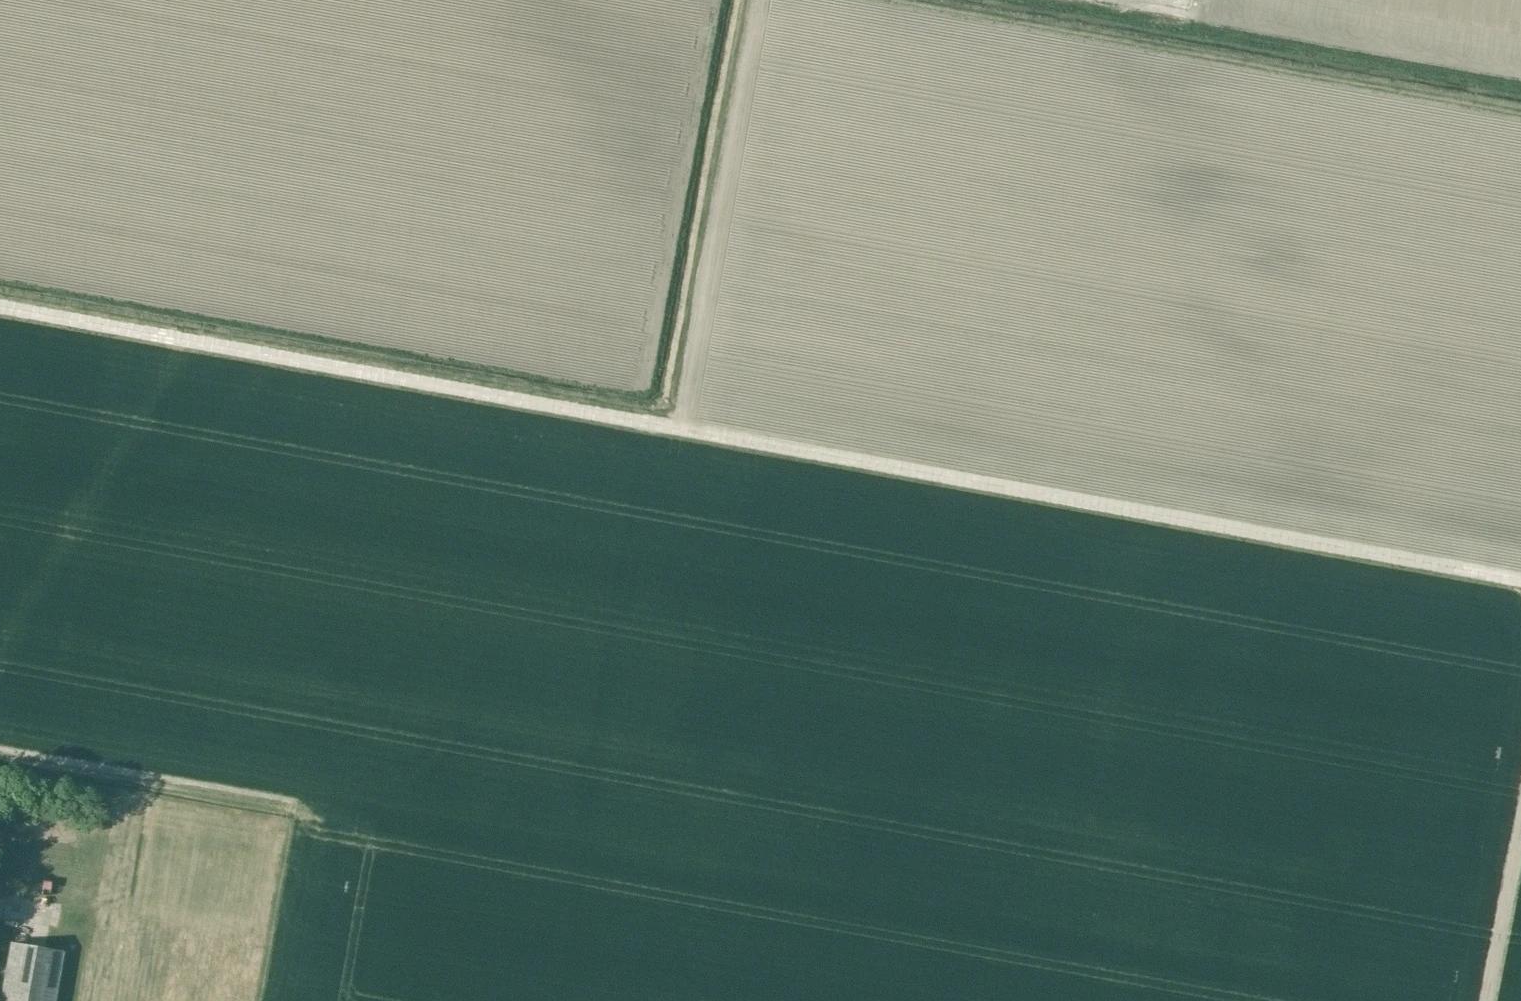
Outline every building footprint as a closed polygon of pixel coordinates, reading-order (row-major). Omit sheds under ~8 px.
[(64,952),(10,943),(1,1000),(56,1000),(64,952)]
